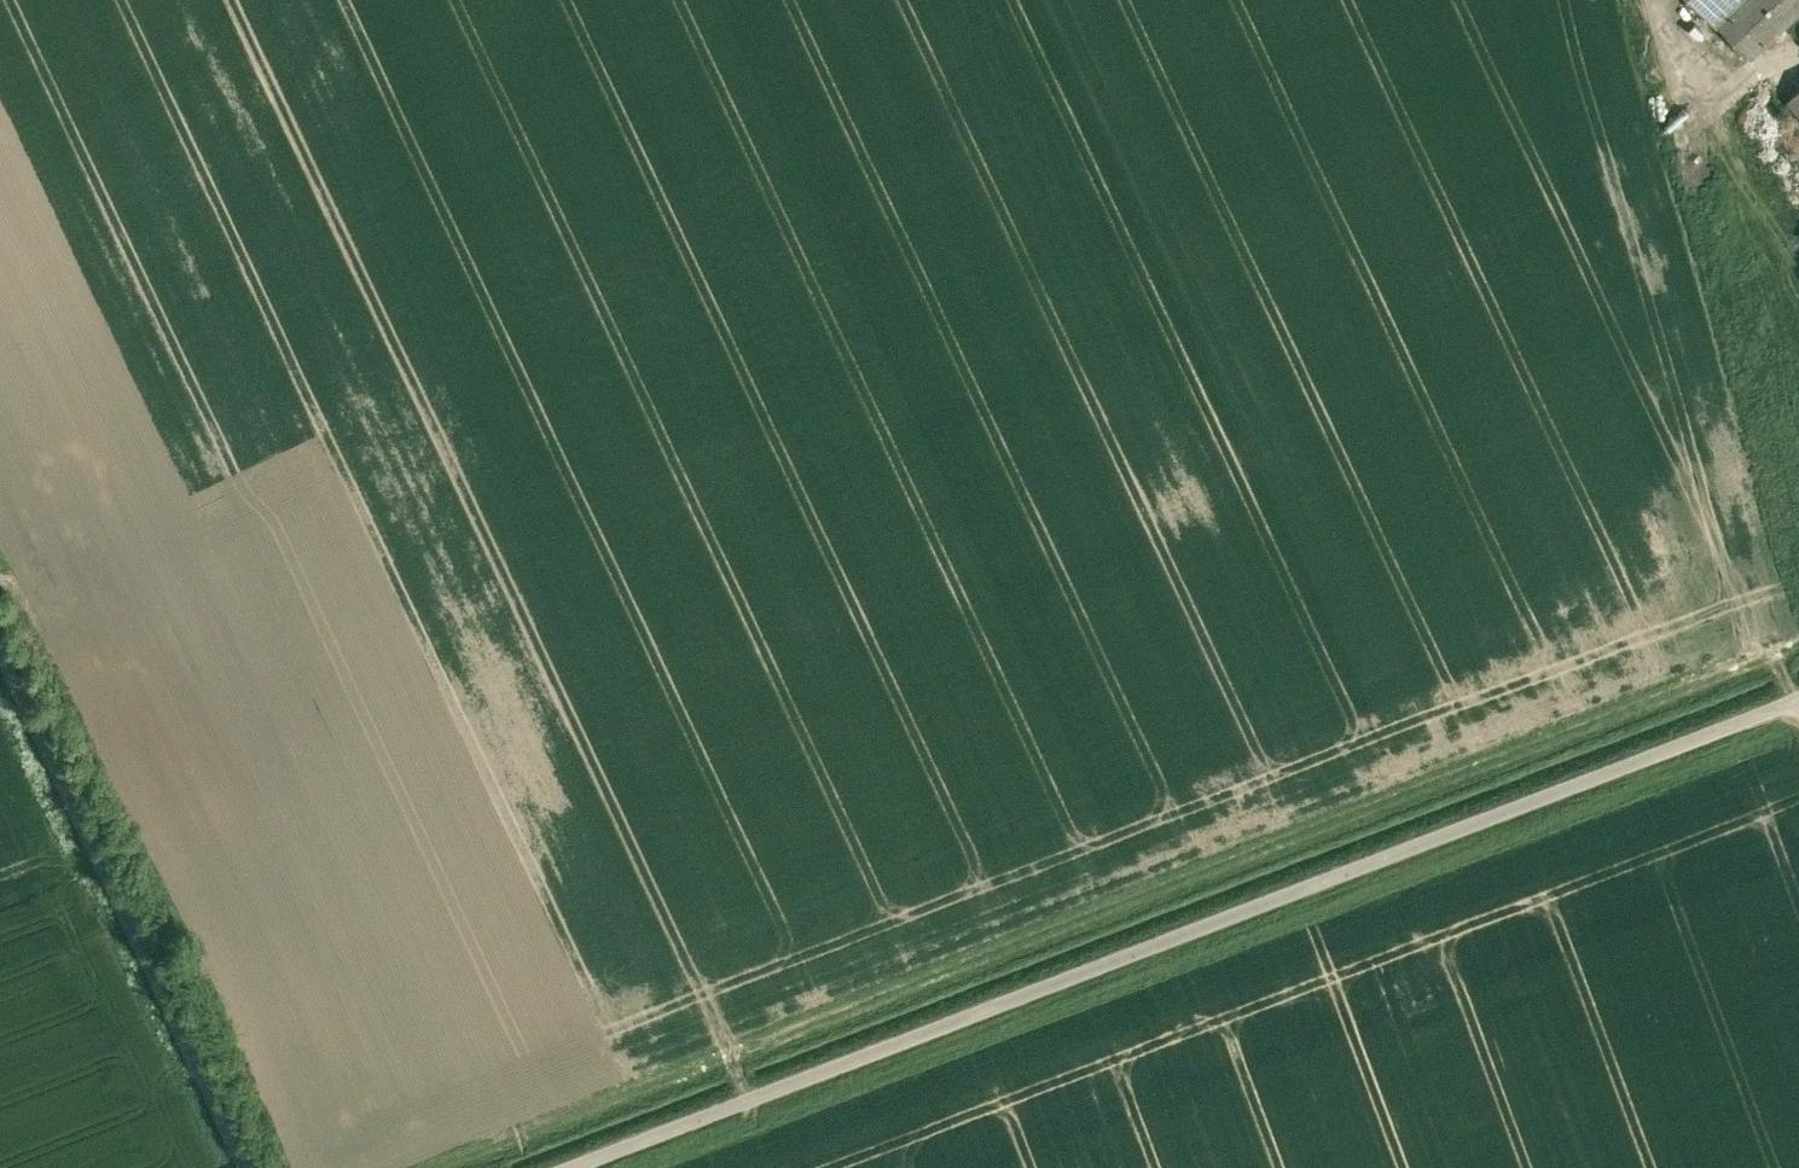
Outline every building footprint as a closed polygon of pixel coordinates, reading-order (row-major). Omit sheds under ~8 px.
[(1718,22),(1741,0),(1697,0),(1718,22)] [(1718,22),(1750,55),(1798,8),(1798,0),(1741,0),(1718,22)] [(1790,97),(1798,106),(1798,88),(1790,97)]
